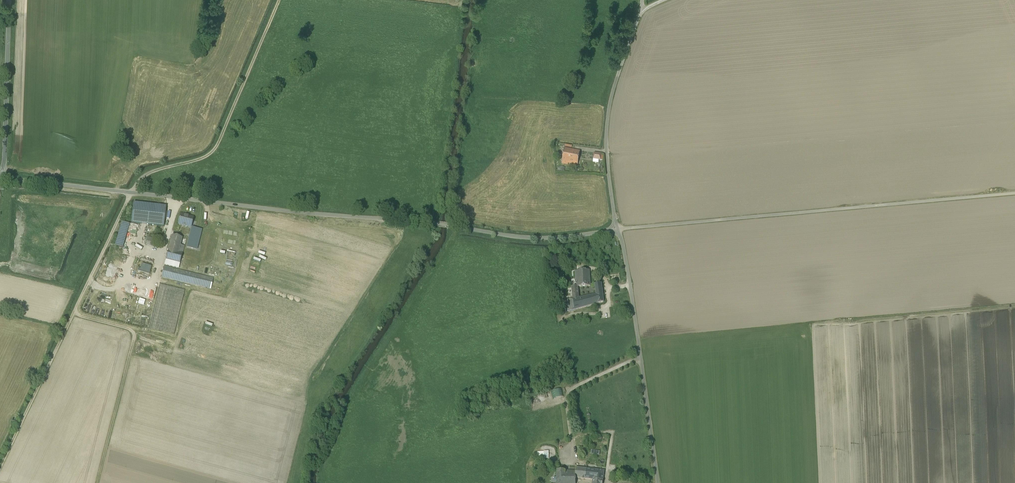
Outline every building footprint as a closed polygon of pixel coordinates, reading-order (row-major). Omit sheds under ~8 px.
[(580,152),(565,149),(562,164),(568,165),(568,163),(578,165),(580,152)] [(166,207),(134,203),(131,223),(164,227),(166,207)] [(193,218),(186,217),(187,216),(181,214),(179,225),(191,228),(193,218)] [(130,225),(122,222),(115,246),(123,249),(130,225)] [(182,238),(172,236),(168,251),(178,253),(180,245),(182,238)] [(178,253),(168,251),(166,259),(180,263),(185,246),(180,245),(178,253)] [(180,263),(166,259),(164,265),(179,268),(180,263)] [(138,268),(137,270),(148,274),(151,266),(141,263),(139,268),(138,268)] [(191,273),(170,268),(170,267),(169,266),(169,268),(164,266),(161,278),(188,284),(191,273)] [(589,270),(575,272),(576,287),(577,287),(582,287),(590,286),(589,270)] [(214,278),(191,273),(188,284),(211,289),(214,278)] [(185,291),(160,285),(149,329),(174,335),(185,291)] [(569,300),(564,301),(565,313),(574,311),(572,287),(568,287),(569,300)] [(582,287),(577,287),(576,287),(572,287),(574,311),(585,308),(583,298),(582,287)] [(596,295),(583,298),(585,308),(598,304),(596,295)] [(553,399),(564,396),(562,389),(551,391),(553,399)] [(587,469),(576,468),(576,471),(576,478),(585,479),(587,469)] [(604,471),(587,469),(585,479),(593,480),(603,481),(604,471)] [(557,471),(557,482),(576,482),(576,478),(576,471),(557,471)]
